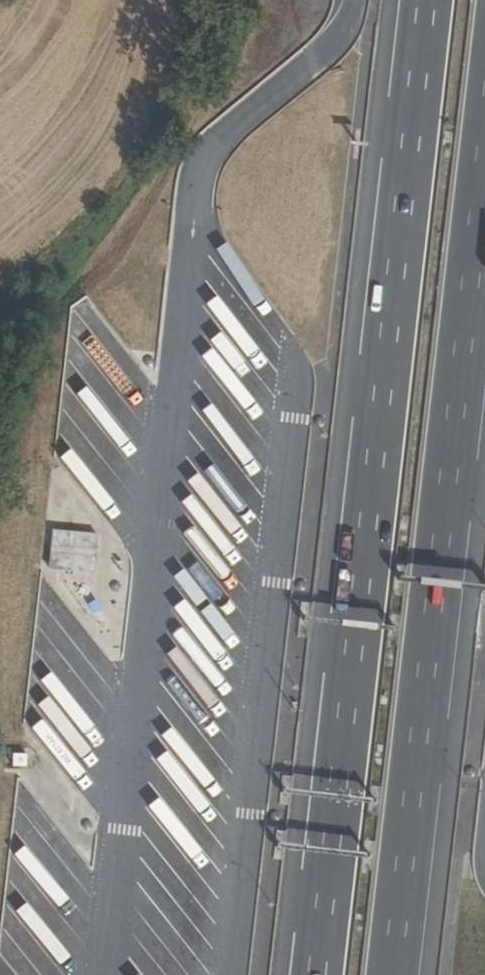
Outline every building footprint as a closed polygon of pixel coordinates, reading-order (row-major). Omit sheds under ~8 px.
[(97,570),(99,536),(49,533),(45,595),(75,596),(73,617),(121,620),(124,579),(107,578),(108,570),(97,570)] [(213,658),(222,650),(183,606),(174,614),(213,658)] [(68,619),(59,627),(50,617),(37,629),(83,678),(93,669),(83,658),(94,647),(68,619)] [(33,804),(21,813),(47,846),(20,867),(61,918),(86,898),(73,882),(60,891),(55,884),(64,877),(60,871),(76,859),(33,804)] [(19,974),(56,974),(18,928),(6,937),(17,951),(7,959),(19,974)] [(148,964),(139,973),(141,974),(158,974),(148,964)]
